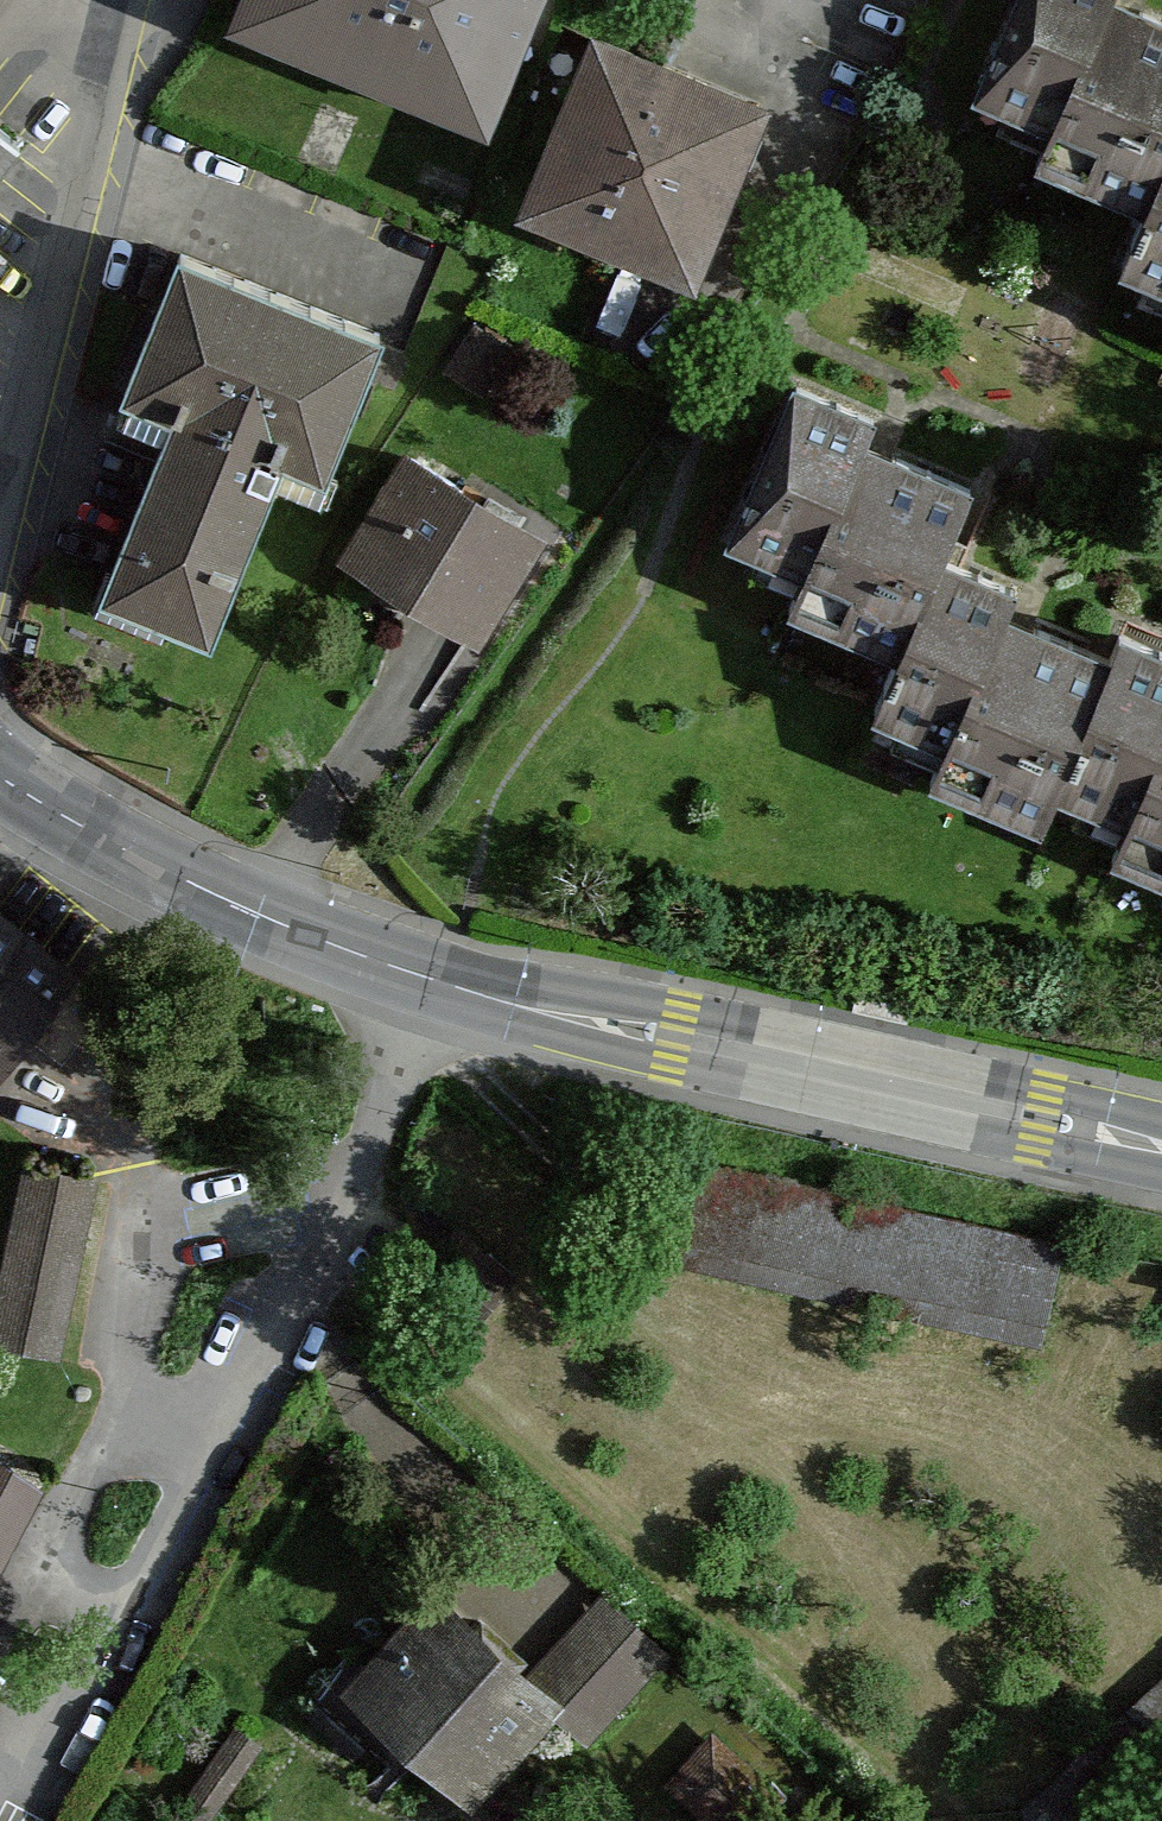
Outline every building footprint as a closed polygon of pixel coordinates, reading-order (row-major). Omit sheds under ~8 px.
[(213,18),(482,131),(537,0),(220,0),(213,18)] [(972,95),(1057,129),(1109,0),(1010,0),(972,95)] [(1057,129),(1039,175),(1142,216),(1161,165),(1161,18),(1116,0),(1109,0),(1057,129)] [(587,30),(512,203),(694,281),(768,108),(587,30)] [(12,150),(0,141),(0,165),(12,150)] [(1142,216),(1120,270),(1161,287),(1161,165),(1142,216)] [(159,419),(89,598),(198,641),(268,463),(312,480),(374,321),(166,241),(104,398),(159,419)] [(872,407),(792,373),(721,540),(801,573),(859,439),(872,407)] [(859,439),(801,573),(782,617),(889,663),(938,548),(966,484),(859,439)] [(547,544),(404,452),(339,552),(481,644),(547,544)] [(938,548),(889,663),(867,715),(941,746),(999,611),(1012,579),(938,548)] [(941,746),(926,782),(1161,883),(1161,680),(999,611),(941,746)] [(70,960),(0,910),(0,1057),(70,960)] [(666,1159),(643,1261),(1034,1349),(1057,1247),(666,1159)] [(0,1260),(0,1349),(64,1359),(95,1177),(16,1164),(0,1260)] [(48,1496),(0,1466),(0,1571),(48,1496)] [(428,1597),(336,1695),(468,1818),(560,1719),(524,1686),(428,1597)] [(524,1686),(560,1719),(597,1754),(679,1666),(606,1598),(524,1686)] [(1020,1809),(1031,1820),(1080,1820),(1161,1746),(1161,1678),(1020,1809)] [(234,1721),(186,1798),(213,1815),(262,1738),(234,1721)] [(665,1788),(698,1820),(742,1820),(771,1792),(716,1737),(665,1788)]
